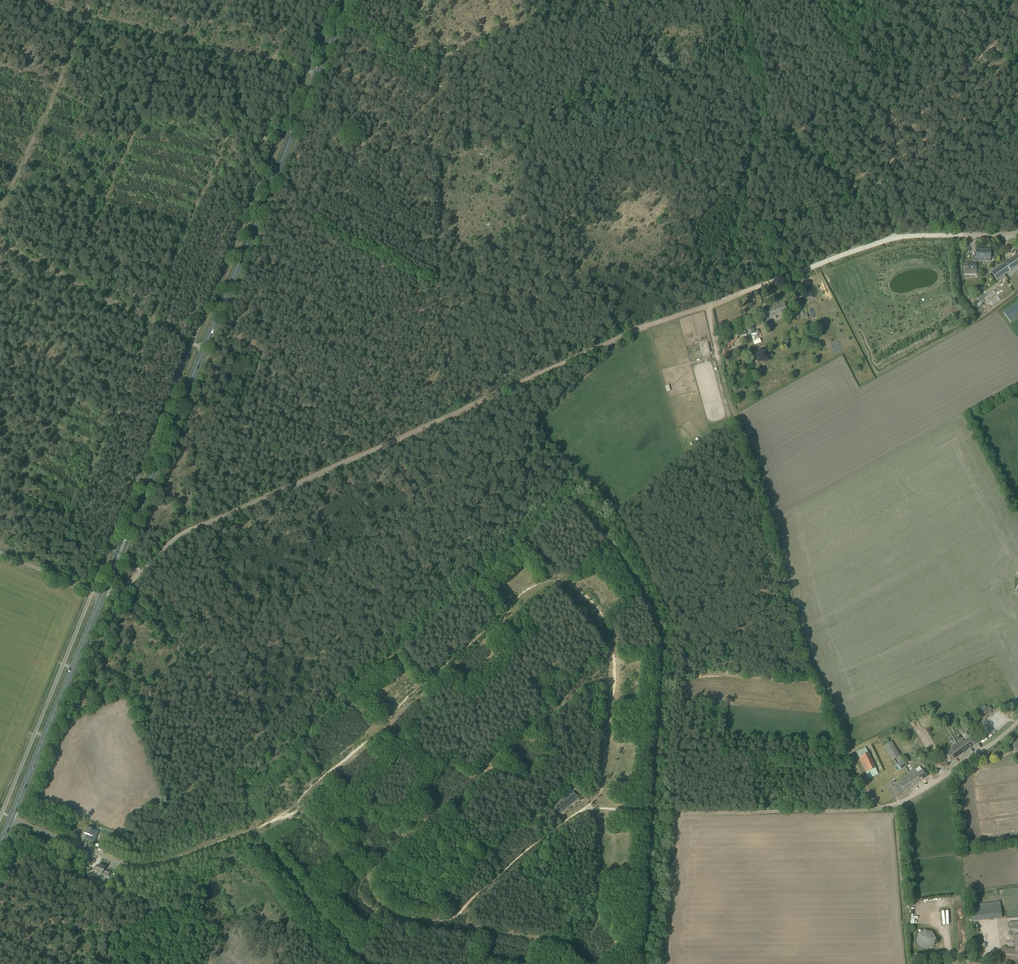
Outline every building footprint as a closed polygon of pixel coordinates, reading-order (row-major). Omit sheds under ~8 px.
[(976,251),(976,259),(990,259),(990,249),(982,250),(982,251),(976,251)] [(991,272),(997,280),(1017,265),(1017,254),(991,272)] [(967,263),(963,263),(963,266),(967,266),(967,269),(967,270),(963,270),(964,274),(967,274),(976,274),(976,273),(976,270),(976,268),(976,263),(967,263)] [(788,312),(786,307),(784,303),(771,308),(771,309),(764,312),(768,322),(773,320),(772,318),(788,312)] [(1004,312),(1011,322),(1017,317),(1017,303),(1004,312)] [(792,306),(789,307),(791,311),(792,310),(793,315),(798,313),(796,309),(794,310),(792,306)] [(752,325),(746,327),(749,336),(755,333),(752,325)] [(734,342),(738,338),(737,337),(740,334),(736,331),(722,346),(724,348),(726,348),(726,350),(731,345),(734,342)] [(702,343),(703,347),(705,347),(706,353),(711,353),(709,343),(702,343)] [(989,706),(979,712),(982,717),(992,710),(989,706)] [(975,744),(973,740),(971,737),(963,742),(961,740),(956,744),(957,746),(946,754),(951,761),(975,744)] [(883,746),(892,760),(901,755),(891,741),(883,746)] [(857,750),(868,779),(879,774),(868,746),(857,750)] [(939,757),(932,761),(937,770),(944,766),(939,757)] [(903,759),(897,763),(901,769),(907,765),(903,759)] [(927,776),(924,772),(922,769),(917,773),(914,768),(908,773),(910,777),(895,787),(900,794),(927,776)] [(578,798),(573,791),(555,807),(560,813),(578,798)] [(988,821),(989,827),(992,827),(992,828),(997,828),(997,825),(1007,824),(1008,830),(1015,829),(1014,822),(1017,822),(1017,818),(988,821)] [(86,829),(84,833),(86,834),(85,837),(85,838),(94,842),(98,832),(93,830),(95,825),(90,823),(89,828),(86,827),(86,829)] [(93,870),(92,872),(97,874),(96,875),(101,877),(102,874),(103,872),(105,867),(99,864),(98,867),(95,866),(93,870)] [(975,920),(1003,918),(1002,901),(974,904),(975,920)] [(1008,923),(1009,936),(1013,935),(1015,949),(1005,947),(1005,946),(1001,945),(999,960),(1017,963),(1017,921),(1008,923)] [(933,950),(939,934),(922,929),(916,944),(933,950)]
